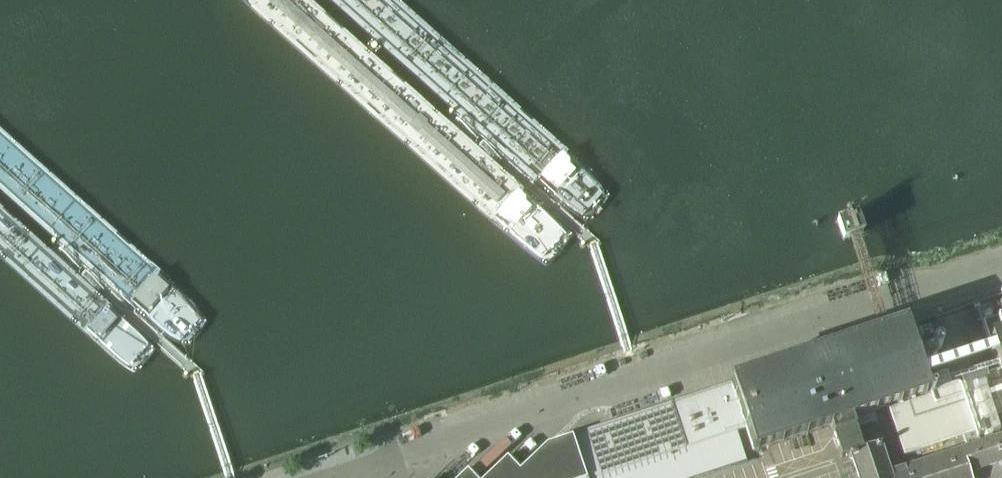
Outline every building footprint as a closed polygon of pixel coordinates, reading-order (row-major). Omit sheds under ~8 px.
[(843,240),(862,234),(856,215),(837,222),(843,240)] [(732,465),(729,458),(743,454),(735,431),(744,429),(752,451),(830,426),(840,459),(850,456),(857,477),(969,477),(968,474),(1001,463),(1001,435),(888,471),(884,457),(880,444),(877,445),(859,450),(857,442),(850,420),(886,408),(902,457),(1001,424),(1001,314),(1001,315),(983,321),(992,350),(988,351),(990,360),(995,358),(999,369),(951,386),(946,370),(928,376),(933,392),(929,393),(905,325),(546,445),(519,471),(506,458),(485,477),(693,477),(732,465)] [(874,436),(857,442),(859,450),(877,445),(874,436)]
